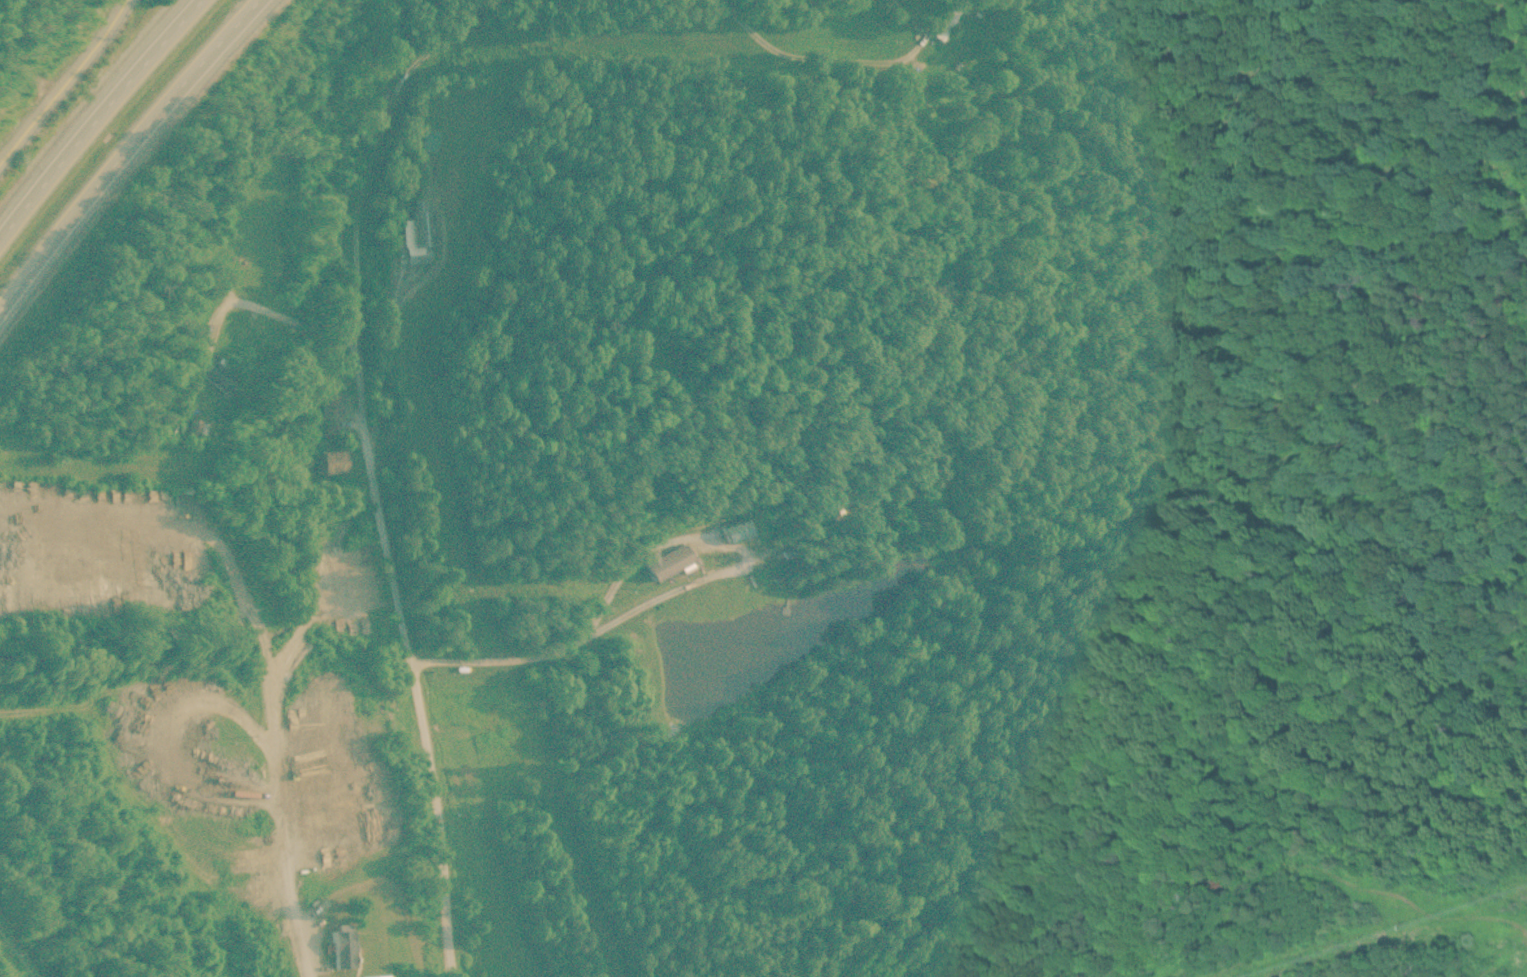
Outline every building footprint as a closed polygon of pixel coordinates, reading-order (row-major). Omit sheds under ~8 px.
[(203,433),(203,419),(189,419),(189,433),(203,433)] [(348,450),(316,450),(316,472),(348,472),(348,450)] [(332,967),(355,966),(354,924),(330,925),(332,967)]
